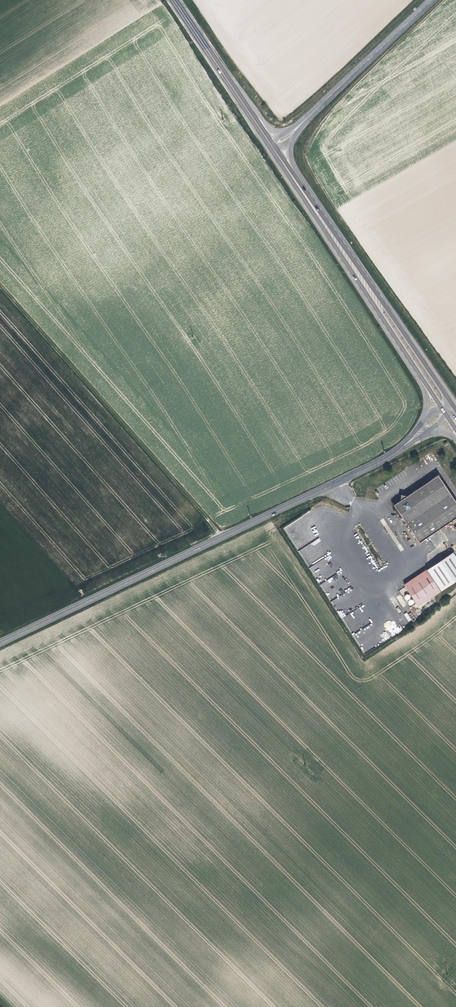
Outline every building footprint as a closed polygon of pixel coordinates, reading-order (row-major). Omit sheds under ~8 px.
[(438,476),(394,505),(418,543),(455,518),(455,503),(438,476)] [(455,581),(455,571),(447,557),(401,586),(414,607),(455,581)] [(415,619),(411,611),(404,615),(409,622),(415,619)] [(345,624),(354,619),(351,613),(342,618),(345,624)]
